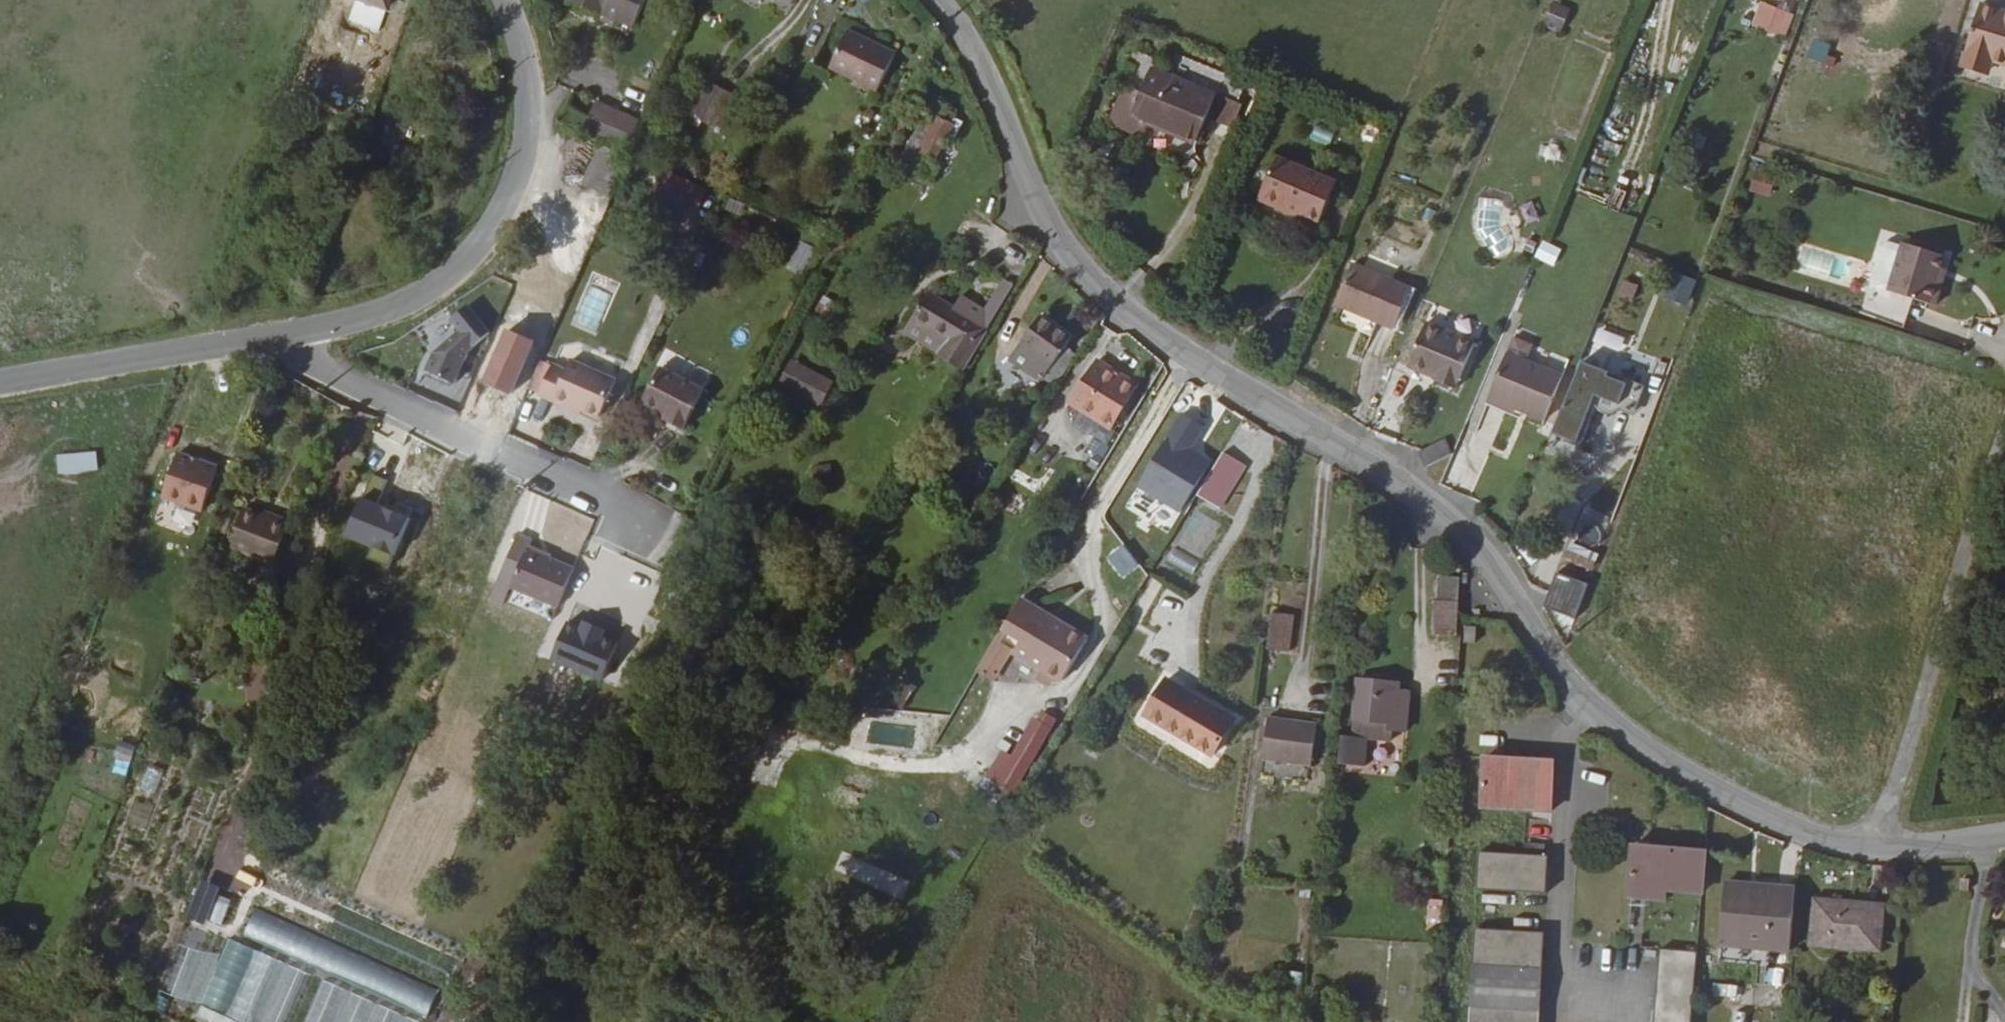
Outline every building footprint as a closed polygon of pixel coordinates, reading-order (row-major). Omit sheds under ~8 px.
[(650,0),(570,0),(586,7),(584,12),(605,22),(608,16),(637,30),(650,0)] [(1570,8),(1553,0),(1542,26),(1559,33),(1570,8)] [(1761,0),(1750,24),(1783,38),(1793,14),(1761,0)] [(1978,3),(1961,60),(1988,68),(1991,59),(2004,64),(2004,11),(1978,3)] [(623,24),(608,16),(605,22),(621,29),(623,24)] [(898,50),(851,25),(832,62),(879,87),(898,50)] [(1225,112),(1232,96),(1229,91),(1170,63),(1167,68),(1162,65),(1167,54),(1142,41),(1107,109),(1139,125),(1144,114),(1177,130),(1179,127),(1191,133),(1194,124),(1220,137),(1229,116),(1225,112)] [(717,126),(733,93),(704,79),(688,111),(717,126)] [(958,111),(933,97),(927,108),(951,122),(958,111)] [(953,133),(957,124),(951,122),(927,108),(908,144),(913,148),(902,167),(927,181),(937,161),(932,157),(947,131),(953,133)] [(595,109),(585,129),(593,133),(607,140),(617,120),(595,109)] [(640,132),(617,120),(607,140),(613,143),(631,152),(640,132)] [(893,124),(885,139),(894,144),(902,130),(893,124)] [(1323,196),(1341,153),(1281,128),(1261,172),(1303,192),(1305,187),(1323,196)] [(623,155),(600,145),(584,181),(608,193),(623,155)] [(1775,175),(1755,170),(1749,190),(1769,195),(1775,175)] [(650,204),(693,220),(705,186),(662,171),(650,204)] [(803,231),(786,263),(806,274),(823,241),(803,231)] [(1888,288),(1902,244),(1887,239),(1881,243),(1870,277),(1873,284),(1888,288)] [(1562,249),(1543,240),(1534,257),(1553,266),(1562,249)] [(1887,290),(1878,320),(1903,328),(1912,297),(1935,304),(1941,283),(1935,281),(1939,266),(1943,254),(1903,240),(1902,244),(1888,288),(1887,290)] [(1390,328),(1409,288),(1353,263),(1336,302),(1390,328)] [(1935,281),(1941,283),(1946,268),(1939,266),(1935,281)] [(961,373),(1015,286),(998,276),(979,309),(955,295),(948,308),(922,292),(906,321),(910,323),(901,336),(936,355),(934,358),(961,373)] [(468,304),(449,322),(471,344),(490,327),(468,304)] [(1044,379),(1063,348),(1072,334),(1040,313),(1013,355),(1044,379)] [(1456,378),(1477,336),(1428,314),(1408,357),(1425,365),(1430,359),(1439,363),(1436,370),(1456,378)] [(1595,327),(1591,343),(1619,349),(1623,334),(1595,327)] [(1509,348),(1525,355),(1531,340),(1516,333),(1509,348)] [(1057,387),(1075,358),(1063,348),(1044,379),(1057,387)] [(1489,392),(1515,405),(1542,417),(1562,372),(1525,355),(1509,348),(1489,392)] [(833,377),(793,354),(777,381),(817,404),(833,377)] [(1093,449),(1137,380),(1096,354),(1067,399),(1097,417),(1081,442),(1093,449)] [(1609,368),(1582,356),(1552,428),(1579,439),(1599,392),(1600,393),(1599,397),(1600,400),(1604,403),(1608,404),(1610,404),(1613,402),(1615,399),(1634,407),(1644,382),(1626,375),(1625,379),(1607,372),(1609,368)] [(610,422),(623,395),(606,387),(581,374),(565,366),(549,398),(564,405),(566,400),(592,413),(610,422)] [(661,366),(643,400),(660,409),(669,413),(666,419),(675,424),(683,428),(704,389),(661,366)] [(1512,413),(1515,405),(1489,392),(1485,400),(1512,413)] [(592,413),(566,400),(564,405),(590,418),(592,413)] [(660,409),(657,414),(666,419),(669,413),(660,409)] [(156,498),(200,511),(214,462),(171,449),(156,498)] [(60,473),(98,471),(97,454),(59,457),(60,473)] [(1248,470),(1226,454),(1198,498),(1220,511),(1248,470)] [(1613,518),(1584,506),(1570,541),(1598,552),(1613,518)] [(251,516),(232,511),(221,551),(268,565),(281,521),(263,516),(262,520),(251,516)] [(534,534),(519,527),(494,587),(507,593),(513,580),(558,600),(574,561),(530,543),(534,534)] [(1194,574),(1200,558),(1171,548),(1165,563),(1194,574)] [(1432,614),(1456,617),(1461,559),(1442,557),(1439,582),(1435,581),(1432,614)] [(1544,609),(1575,618),(1586,581),(1554,572),(1544,609)] [(505,598),(507,593),(494,587),(493,592),(505,598)] [(1085,639),(1019,597),(993,640),(1010,651),(1040,667),(1034,678),(1043,684),(1051,681),(1055,675),(1061,679),(1085,639)] [(1484,628),(1485,607),(1466,606),(1465,626),(1484,628)] [(1295,613),(1271,611),(1267,652),(1291,654),(1295,613)] [(602,676),(617,639),(602,633),(604,626),(584,617),(581,624),(566,618),(551,655),(602,676)] [(993,640),(976,672),(993,681),(1010,651),(993,640)] [(1214,751),(1234,717),(1169,677),(1147,711),(1214,751)] [(1357,680),(1354,720),(1393,725),(1407,726),(1410,694),(1398,693),(1399,684),(1357,680)] [(1016,750),(1030,758),(1054,721),(1040,712),(1016,750)] [(1311,766),(1318,723),(1269,715),(1262,759),(1311,766)] [(1393,725),(1354,720),(1345,718),(1341,757),(1366,761),(1369,733),(1393,736),(1393,725)] [(980,783),(1003,801),(1030,758),(1016,750),(1006,743),(980,783)] [(1550,808),(1553,758),(1481,754),(1479,805),(1550,808)] [(154,795),(163,770),(147,765),(139,789),(154,795)] [(1700,892),(1704,850),(1632,844),(1628,897),(1661,899),(1663,889),(1700,892)] [(1543,890),(1545,854),(1477,850),(1476,886),(1543,890)] [(1959,887),(1968,890),(1971,878),(1962,875),(1959,887)] [(1790,948),(1795,885),(1724,879),(1718,942),(1790,948)] [(217,932),(232,895),(198,882),(184,919),(217,932)] [(1879,946),(1883,904),(1817,900),(1813,942),(1879,946)] [(425,1017),(438,989),(254,908),(241,936),(425,1017)] [(1471,1021),(1538,1021),(1542,932),(1475,927),(1471,1021)] [(226,1015),(254,949),(231,939),(204,1006),(226,1015)] [(1698,951),(1661,948),(1655,1021),(1692,1021),(1698,951)] [(380,1008),(313,977),(296,1013),(297,1013),(293,1021),(374,1021),(380,1008)]
